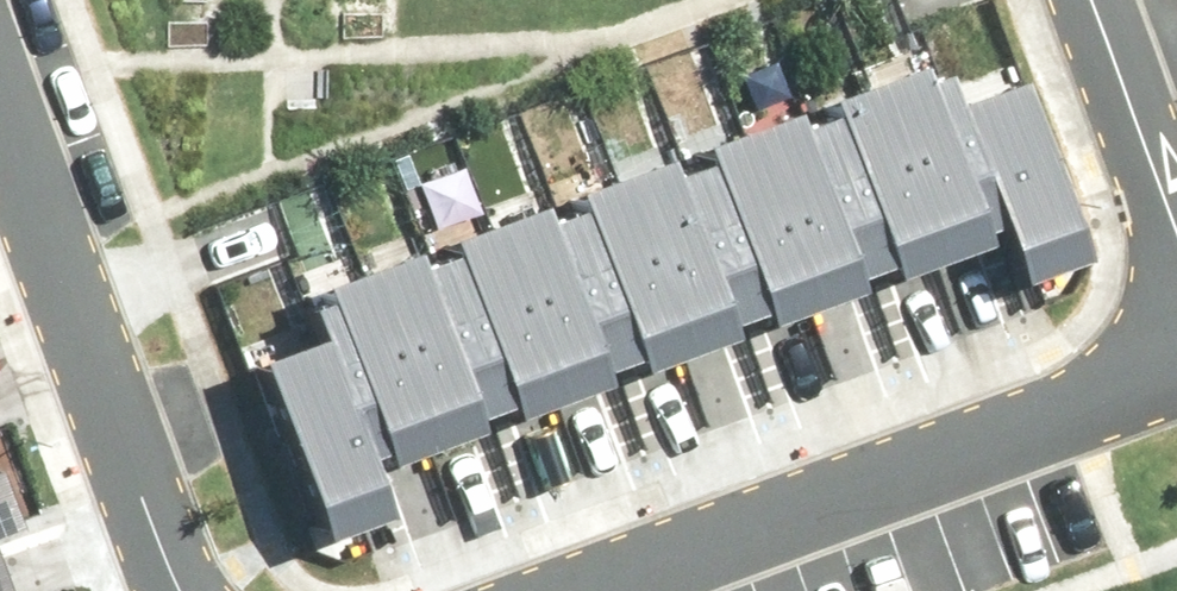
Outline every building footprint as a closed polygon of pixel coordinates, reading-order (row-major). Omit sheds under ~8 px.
[(912,56),(870,71),(936,246),(996,224),(947,92),(934,60),(916,67),(912,56)] [(1011,69),(947,92),(996,224),(1012,269),(1076,246),(1011,69)] [(821,88),(826,101),(881,251),(887,267),(936,246),(870,71),(821,88)] [(866,256),(881,251),(826,101),(807,108),(803,98),(758,114),(823,292),(873,275),(866,256)] [(696,147),(751,297),(770,291),(776,309),(823,292),(758,114),(710,131),(714,141),(696,147)] [(734,303),(751,297),(696,147),(675,154),(671,144),(626,161),(692,339),(741,321),(734,303)] [(564,196),(621,345),(637,339),(644,357),(692,339),(626,161),(580,178),(583,188),(564,196)] [(603,352),(621,345),(564,196),(544,204),(541,194),(495,211),(562,389),(610,371),(603,352)] [(433,245),(489,395),(506,388),(513,406),(562,389),(495,211),(449,227),(453,237),(433,245)] [(472,401),(489,395),(433,245),(413,252),(409,242),(364,259),(430,437),(479,419),(472,401)] [(312,322),(358,443),(375,437),(382,455),(430,437),(364,259),(317,276),(321,286),(301,293),(312,322)] [(312,322),(248,346),(315,521),(378,498),(358,443),(312,322)] [(13,516),(0,478),(0,520),(13,516)] [(0,565),(0,590),(9,590),(0,565)]
